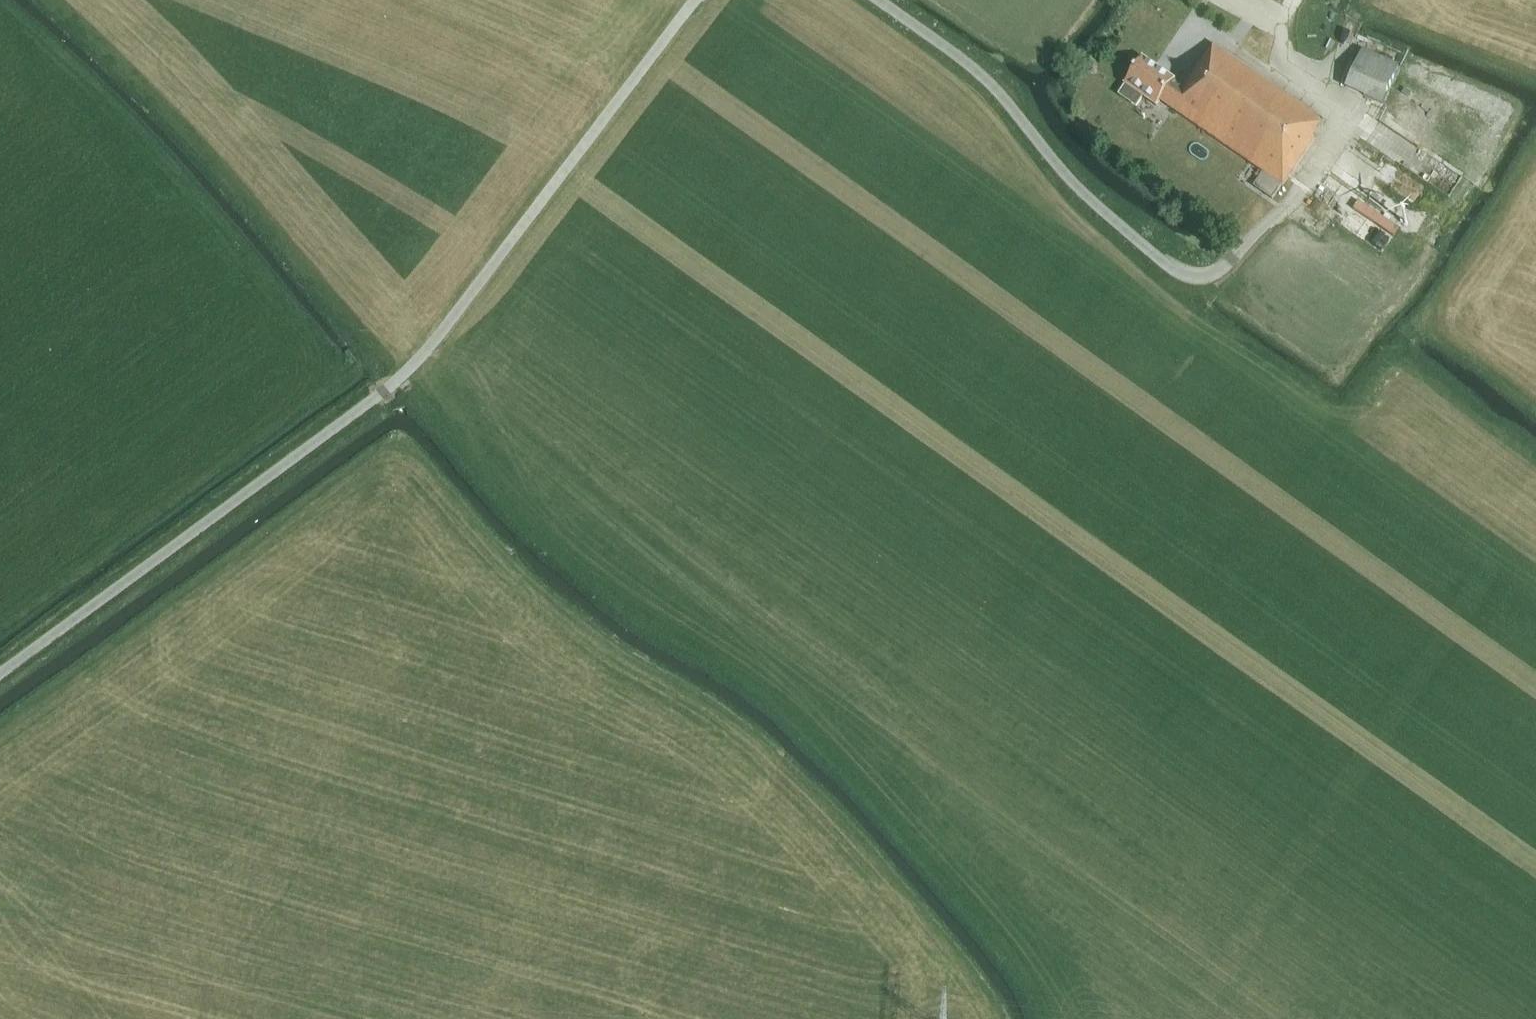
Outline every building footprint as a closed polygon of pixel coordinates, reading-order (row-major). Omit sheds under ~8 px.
[(1142,59),(1124,85),(1118,95),(1136,107),(1143,98),(1156,106),(1159,101),(1263,172),(1254,186),(1272,199),(1282,185),(1315,138),(1310,134),(1320,119),(1212,45),(1183,88),(1173,81),(1142,59)] [(1345,87),(1382,104),(1398,67),(1362,51),(1345,87)]
